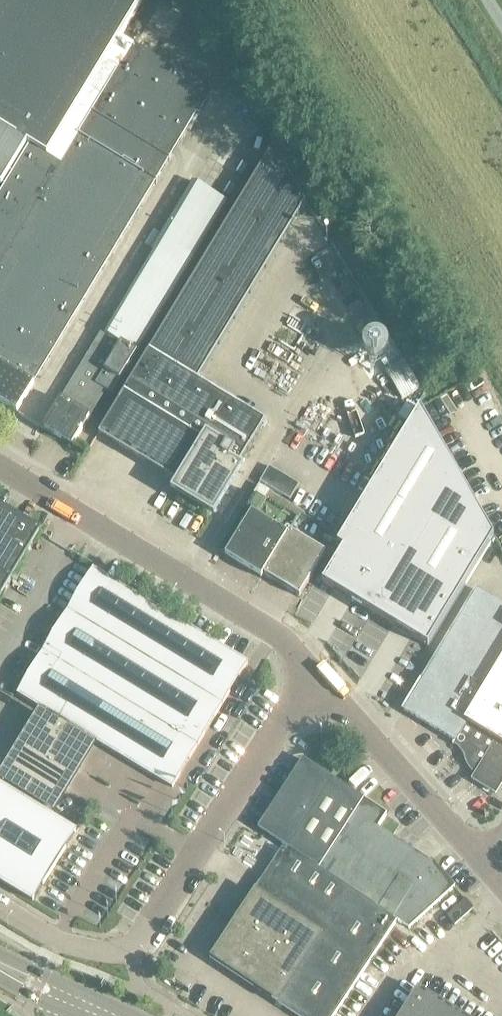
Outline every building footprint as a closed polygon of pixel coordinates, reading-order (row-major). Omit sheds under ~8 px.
[(18,410),(80,307),(195,115),(198,117),(212,93),(134,47),(118,72),(104,63),(142,0),(0,0),(0,400),(18,410)] [(235,164),(246,171),(267,138),(256,131),(235,164)] [(275,146),(272,151),(99,434),(143,461),(182,485),(179,490),(212,511),(228,486),(267,422),(198,379),(307,202),(308,202),(275,146)] [(227,201),(200,186),(198,185),(125,306),(108,336),(102,333),(45,428),(73,445),(105,390),(112,394),(165,306),(227,201)] [(403,410),(420,399),(402,372),(385,382),(403,410)] [(341,553),(333,565),(413,616),(478,497),(427,418),(341,553)] [(262,578),(264,575),(290,531),(302,512),(261,487),(256,495),(261,497),(225,556),(262,578)] [(30,550),(41,532),(0,508),(0,602),(30,550)] [(326,553),(290,531),(264,575),(300,596),(326,553)] [(248,663),(94,569),(9,708),(146,792),(156,776),(172,787),(248,663)] [(404,709),(454,740),(452,743),(453,744),(455,740),(461,744),(465,749),(468,755),(470,761),(473,767),(478,771),(473,779),(495,792),(501,781),(501,590),(491,584),(484,595),(476,590),(404,709)] [(396,682),(414,632),(385,621),(366,671),(396,682)] [(0,716),(0,880),(33,900),(55,864),(64,869),(57,880),(109,914),(158,839),(45,767),(56,749),(0,716)] [(425,859),(377,828),(386,814),(303,759),(258,829),(287,848),(215,957),(305,1015),(333,1015),(397,919),(408,927),(454,885),(430,859),(428,860),(425,859)] [(466,899),(448,915),(455,924),(473,907),(466,899)] [(491,988),(501,1000),(501,978),(491,988)] [(401,1015),(461,1015),(418,989),(401,1015)]
